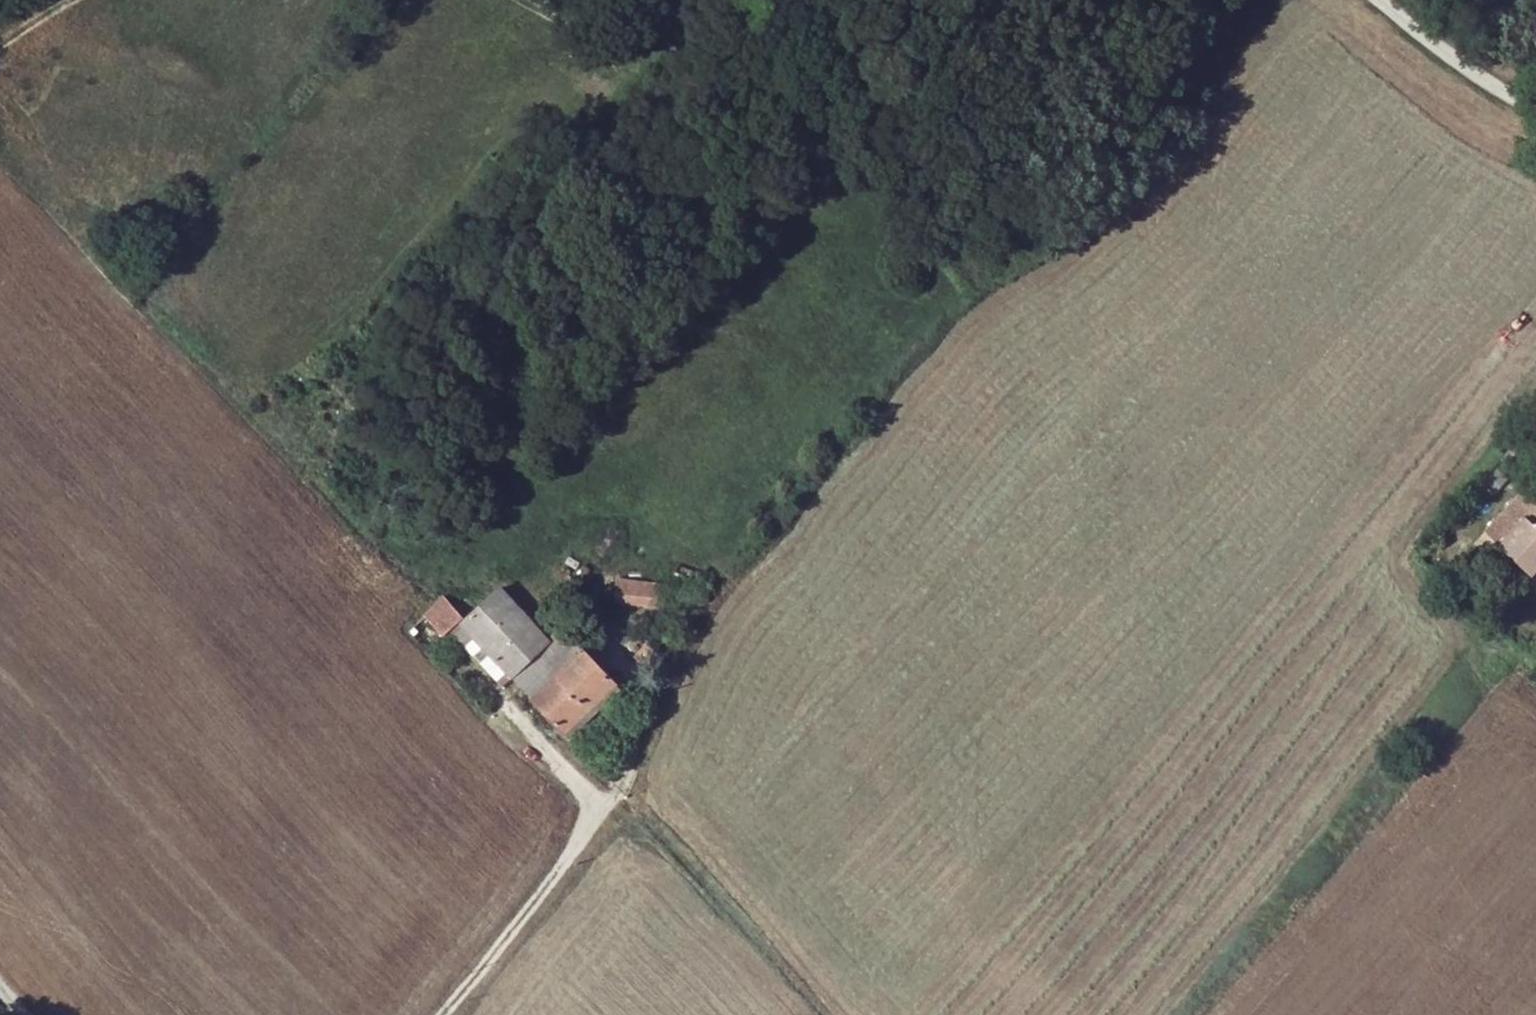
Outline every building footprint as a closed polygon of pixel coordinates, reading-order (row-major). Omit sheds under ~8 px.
[(957,248),(951,256),(960,263),(966,256),(957,248)] [(911,266),(907,271),(904,274),(912,280),(922,268),(914,261),(911,266)] [(1531,489),(1489,535),(1534,573),(1535,571),(1535,494),(1531,489)] [(656,605),(658,585),(617,581),(614,600),(656,605)] [(465,620),(461,625),(511,677),(532,699),(565,733),(574,724),(613,686),(615,684),(583,651),(561,628),(549,640),(500,589),(465,620)] [(433,607),(451,629),(462,617),(459,613),(444,596),(433,607)] [(433,607),(424,616),(443,636),(451,629),(433,607)] [(645,646),(636,655),(635,657),(645,667),(656,655),(645,646)] [(574,724),(565,733),(580,749),(585,745),(590,740),(580,730),(574,724)]
